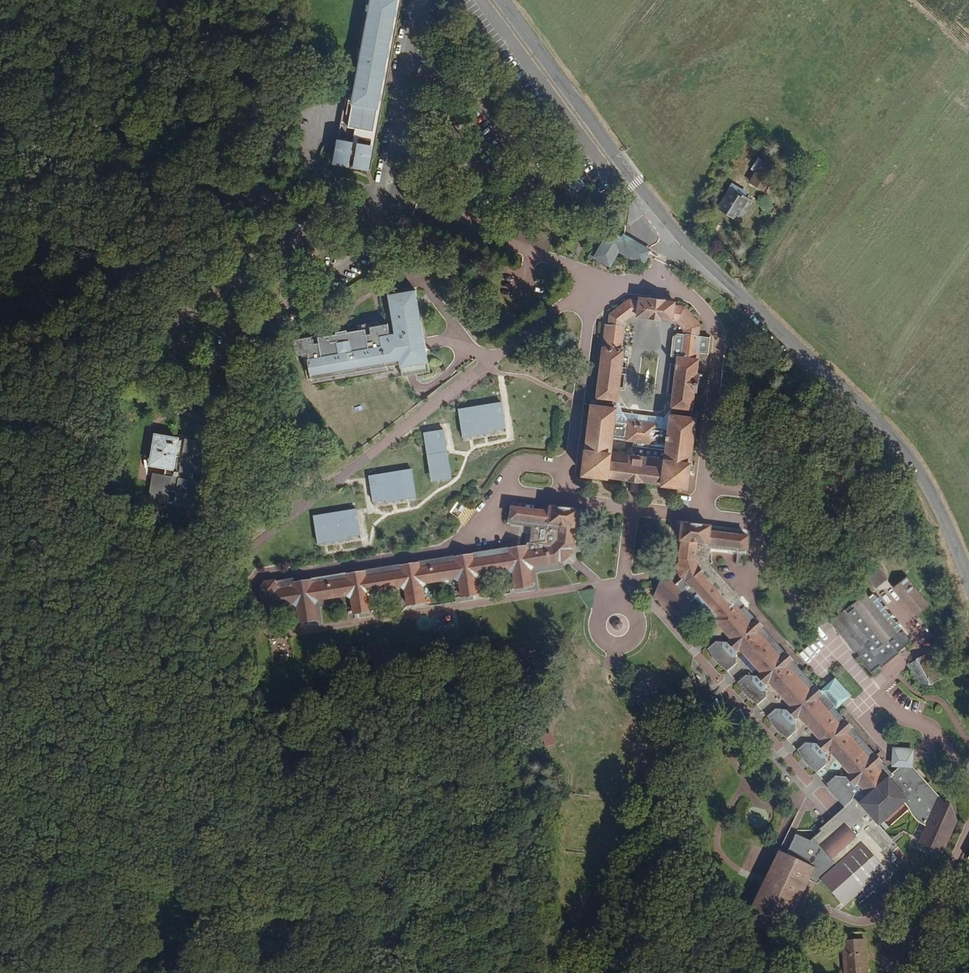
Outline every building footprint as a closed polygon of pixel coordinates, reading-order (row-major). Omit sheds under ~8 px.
[(375,131),(394,23),(398,0),(372,0),(357,89),(350,127),(356,128),(375,131)] [(357,89),(372,0),(368,0),(352,88),(357,89)] [(374,159),(402,0),(398,0),(394,23),(375,131),(373,142),(370,159),(374,159)] [(351,160),(355,161),(359,139),(373,142),(375,131),(356,128),(354,142),(351,160)] [(354,169),(367,171),(370,159),(373,142),(359,139),(355,161),(354,169)] [(350,168),(351,160),(354,142),(341,140),(336,165),(350,168)] [(758,163),(750,184),(766,190),(774,170),(758,163)] [(585,182),(577,173),(567,181),(576,190),(585,182)] [(751,202),(733,191),(722,209),(740,220),(751,202)] [(652,251),(611,227),(594,256),(610,266),(620,250),(644,264),(652,251)] [(505,288),(504,298),(512,299),(514,289),(505,288)] [(380,320),(293,337),(296,354),(310,351),(314,376),(402,360),(405,373),(432,369),(418,289),(390,294),(396,329),(382,333),(380,320)] [(699,353),(702,330),(700,329),(700,322),(686,307),(675,305),(675,300),(640,297),(639,301),(627,300),(609,311),(609,317),(606,319),(595,395),(597,395),(596,404),(591,403),(585,446),(580,446),(579,459),(582,459),(581,470),(609,473),(609,471),(627,473),(627,478),(637,479),(637,475),(660,478),(660,481),(686,484),(687,472),(691,472),(692,461),(690,461),(695,416),(692,414),(695,388),(699,388),(701,375),(698,375),(701,354),(699,353)] [(503,404),(459,410),(463,436),(507,430),(503,404)] [(443,429),(423,432),(432,482),(452,478),(443,429)] [(201,439),(182,437),(182,446),(168,445),(168,435),(148,433),(144,464),(159,466),(158,473),(147,472),(144,498),(163,501),(164,489),(171,489),(171,502),(189,503),(191,478),(186,477),(186,469),(198,470),(201,439)] [(182,446),(182,437),(168,435),(168,445),(182,446)] [(410,469),(368,476),(372,503),(415,496),(410,469)] [(275,588),(274,578),(266,579),(259,589),(260,597),(262,601),(267,604),(296,600),(298,619),(314,616),(312,598),(351,592),(353,611),(370,609),(368,589),(403,584),(405,603),(425,601),(424,581),(459,576),(463,595),(480,593),(478,573),(514,568),(518,587),(534,584),(532,566),(560,561),(560,558),(564,557),(566,561),(577,551),(575,549),(578,527),(581,527),(583,509),(554,506),(553,510),(516,506),(514,523),(549,528),(548,539),(526,542),(526,546),(511,549),(511,553),(476,557),(475,554),(456,556),(455,560),(422,565),(421,562),(401,565),(401,569),(365,575),(364,570),(347,572),(348,577),(312,582),(311,578),(293,579),(293,586),(275,588)] [(356,507),(313,515),(317,543),(360,535),(356,507)] [(842,703),(830,689),(824,694),(785,647),(715,563),(711,544),(748,549),(750,533),(711,528),(712,522),(682,517),(680,536),(682,536),(679,553),(683,556),(679,560),(689,579),(679,584),(677,578),(665,578),(657,588),(671,615),(703,598),(722,620),(719,623),(733,640),(729,644),(718,641),(708,648),(725,671),(735,664),(735,649),(740,647),(761,674),(758,677),(748,676),(739,685),(755,706),(764,699),(763,685),(769,682),(792,709),(789,712),(778,712),(767,720),(785,742),(794,735),(794,721),(798,718),(821,743),(818,746),(807,745),(797,755),(813,775),(823,767),(823,752),(826,751),(849,777),(845,780),(851,789),(857,786),(865,797),(812,843),(796,833),(784,852),(778,849),(742,916),(776,936),(807,879),(813,883),(815,882),(817,880),(841,907),(858,893),(863,898),(894,872),(889,865),(895,859),(891,855),(897,850),(885,835),(914,809),(916,810),(918,819),(921,826),(925,831),(932,836),(924,852),(947,864),(962,831),(956,815),(948,810),(915,770),(909,774),(908,784),(900,783),(836,708),(842,703)] [(653,521),(654,534),(669,533),(668,520),(653,521)] [(866,576),(876,589),(888,579),(878,567),(866,576)] [(924,603),(905,577),(892,586),(912,613),(924,603)] [(903,628),(874,595),(870,599),(865,595),(846,611),(843,608),(827,621),(852,651),(855,648),(861,653),(858,656),(872,672),(881,665),(883,667),(901,652),(900,650),(912,639),(907,631),(903,634),(901,632),(903,628)] [(916,659),(931,685),(943,679),(929,652),(916,659)] [(920,691),(931,685),(916,659),(906,665),(920,691)] [(840,681),(830,689),(842,703),(851,694),(840,681)] [(841,940),(844,972),(865,972),(862,938),(841,940)]
